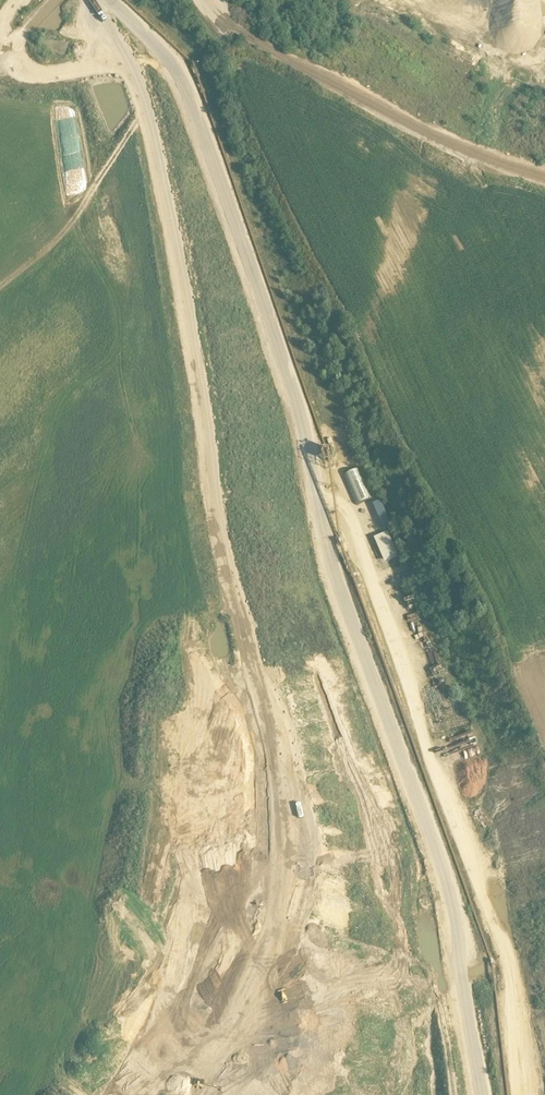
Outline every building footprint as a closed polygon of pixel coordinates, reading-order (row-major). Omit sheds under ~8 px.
[(359,454),(345,459),(356,489),(370,483),(359,454)] [(387,517),(372,523),(382,548),(397,542),(387,517)] [(409,574),(380,582),(381,589),(411,581),(409,574)]
